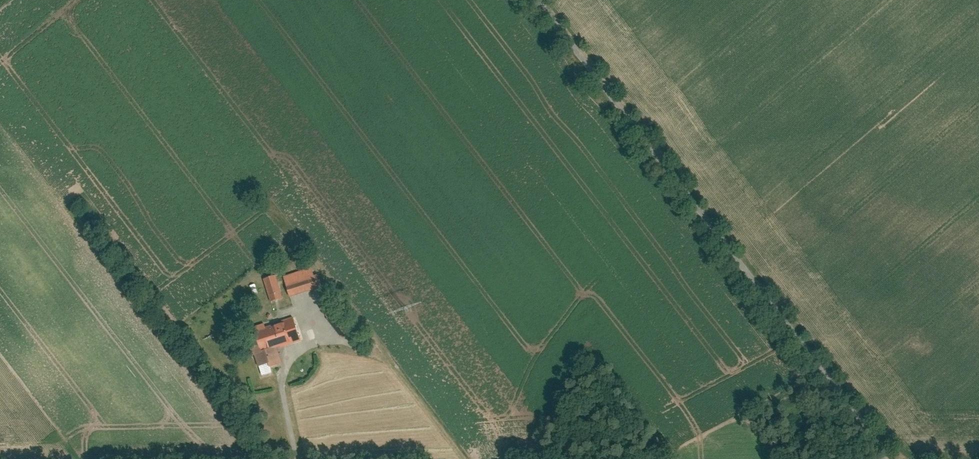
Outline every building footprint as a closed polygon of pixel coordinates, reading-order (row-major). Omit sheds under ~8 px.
[(314,267),(287,275),(292,294),(327,284),(323,272),(316,274),(314,267)] [(279,274),(266,278),(272,300),(285,296),(279,274)] [(267,322),(257,325),(262,342),(264,350),(268,349),(303,339),(296,316),(287,318),(288,320),(268,326),(267,322)] [(255,344),(261,364),(272,361),(268,349),(264,350),(262,342),(255,344)]
